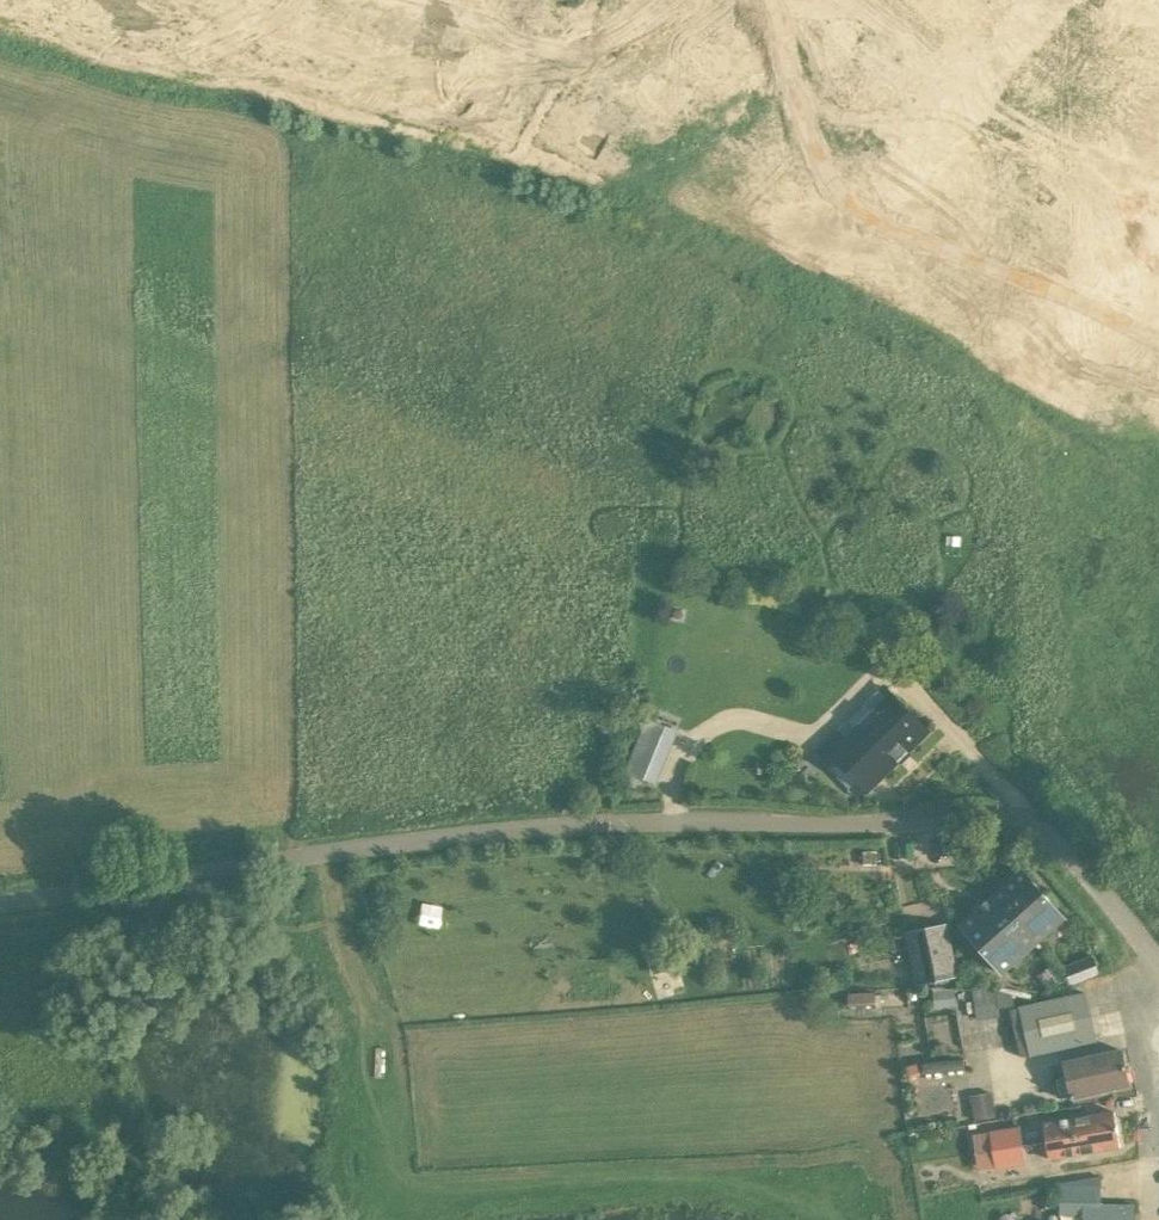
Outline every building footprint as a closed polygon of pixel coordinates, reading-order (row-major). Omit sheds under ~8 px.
[(832,754),(863,785),(868,790),(928,731),(891,693),(831,752),(832,754)] [(648,719),(643,732),(671,743),(676,731),(648,719)] [(624,782),(635,786),(639,778),(628,773),(624,782)] [(863,851),(863,866),(878,866),(878,851),(863,851)] [(1065,918),(1022,870),(960,924),(1002,973),(1065,918)] [(907,933),(917,984),(956,976),(945,924),(914,931),(909,908),(889,912),(893,936),(907,933)] [(1065,968),(1071,986),(1101,975),(1094,957),(1065,968)] [(995,989),(971,988),(973,1000),(977,1020),(1000,1016),(999,1009),(1014,1006),(1012,994),(995,989)] [(954,990),(933,992),(935,1007),(956,1005),(954,990)] [(876,1005),(876,995),(876,992),(848,993),(848,1006),(876,1005)] [(1086,993),(1050,1001),(1010,1009),(1020,1057),(1097,1040),(1086,993)] [(949,1043),(937,1044),(938,1054),(951,1053),(949,1043)] [(1063,1062),(1067,1077),(1056,1079),(1061,1099),(1071,1096),(1071,1098),(1130,1085),(1122,1049),(1063,1062)] [(924,1074),(965,1069),(963,1058),(923,1062),(924,1074)] [(994,1091),(972,1095),(976,1120),(998,1117),(994,1091)] [(1043,1123),(1046,1140),(1116,1127),(1114,1111),(1043,1123)] [(972,1134),(975,1152),(994,1149),(1020,1144),(1017,1127),(972,1134)] [(1120,1147),(1116,1127),(1046,1140),(1049,1159),(1120,1147)] [(1020,1144),(994,1149),(975,1152),(979,1171),(1024,1164),(1020,1144)] [(1084,1202),(1084,1219),(1132,1219),(1133,1204),(1084,1202)]
